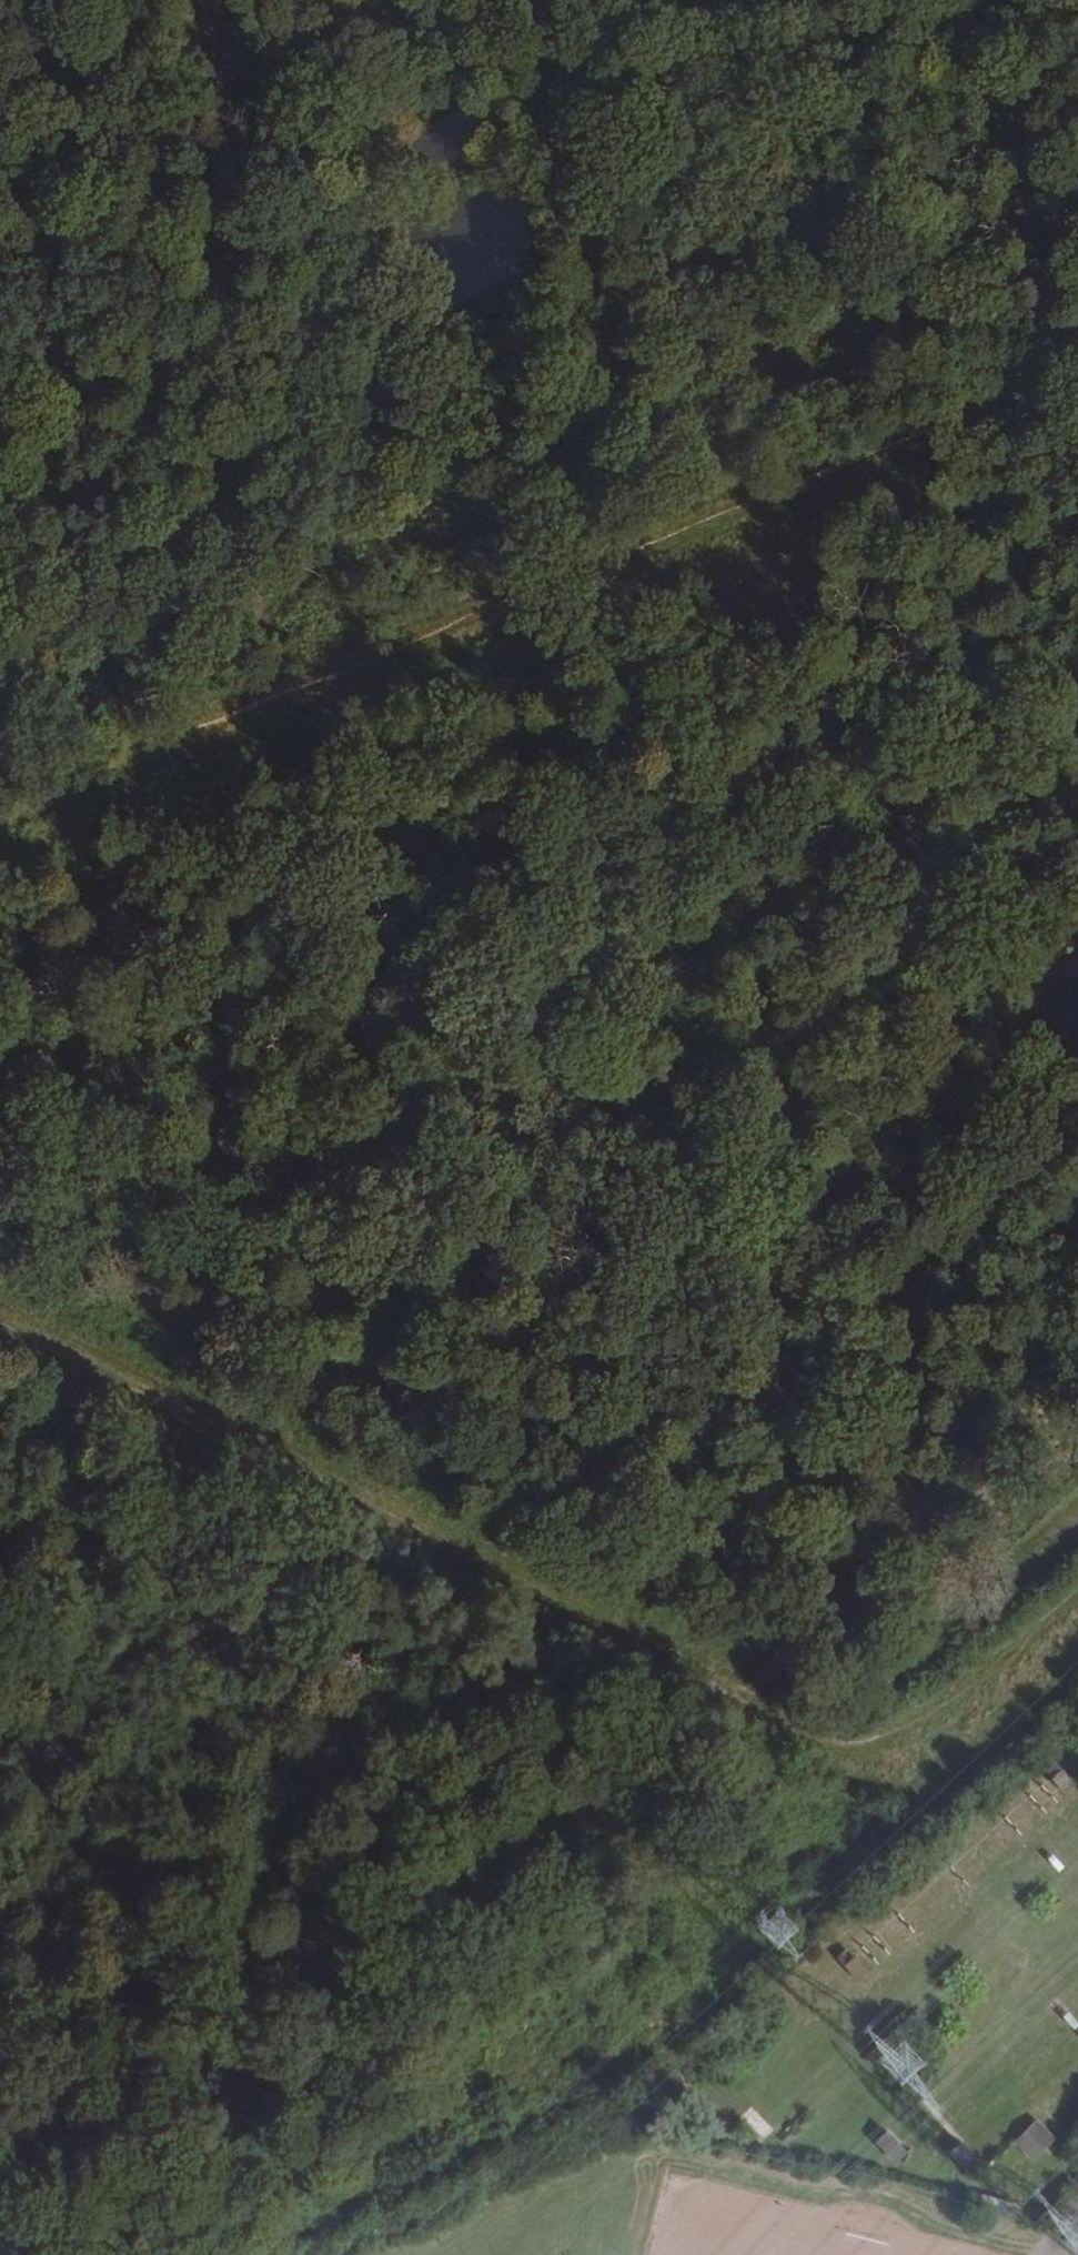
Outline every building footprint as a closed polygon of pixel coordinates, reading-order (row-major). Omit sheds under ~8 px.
[(854,1954),(843,1964),(858,1980),(869,1970),(854,1954)] [(1035,2117),(1013,2141),(1033,2160),(1055,2136),(1035,2117)] [(888,2128),(873,2141),(894,2163),(908,2150),(888,2128)]
